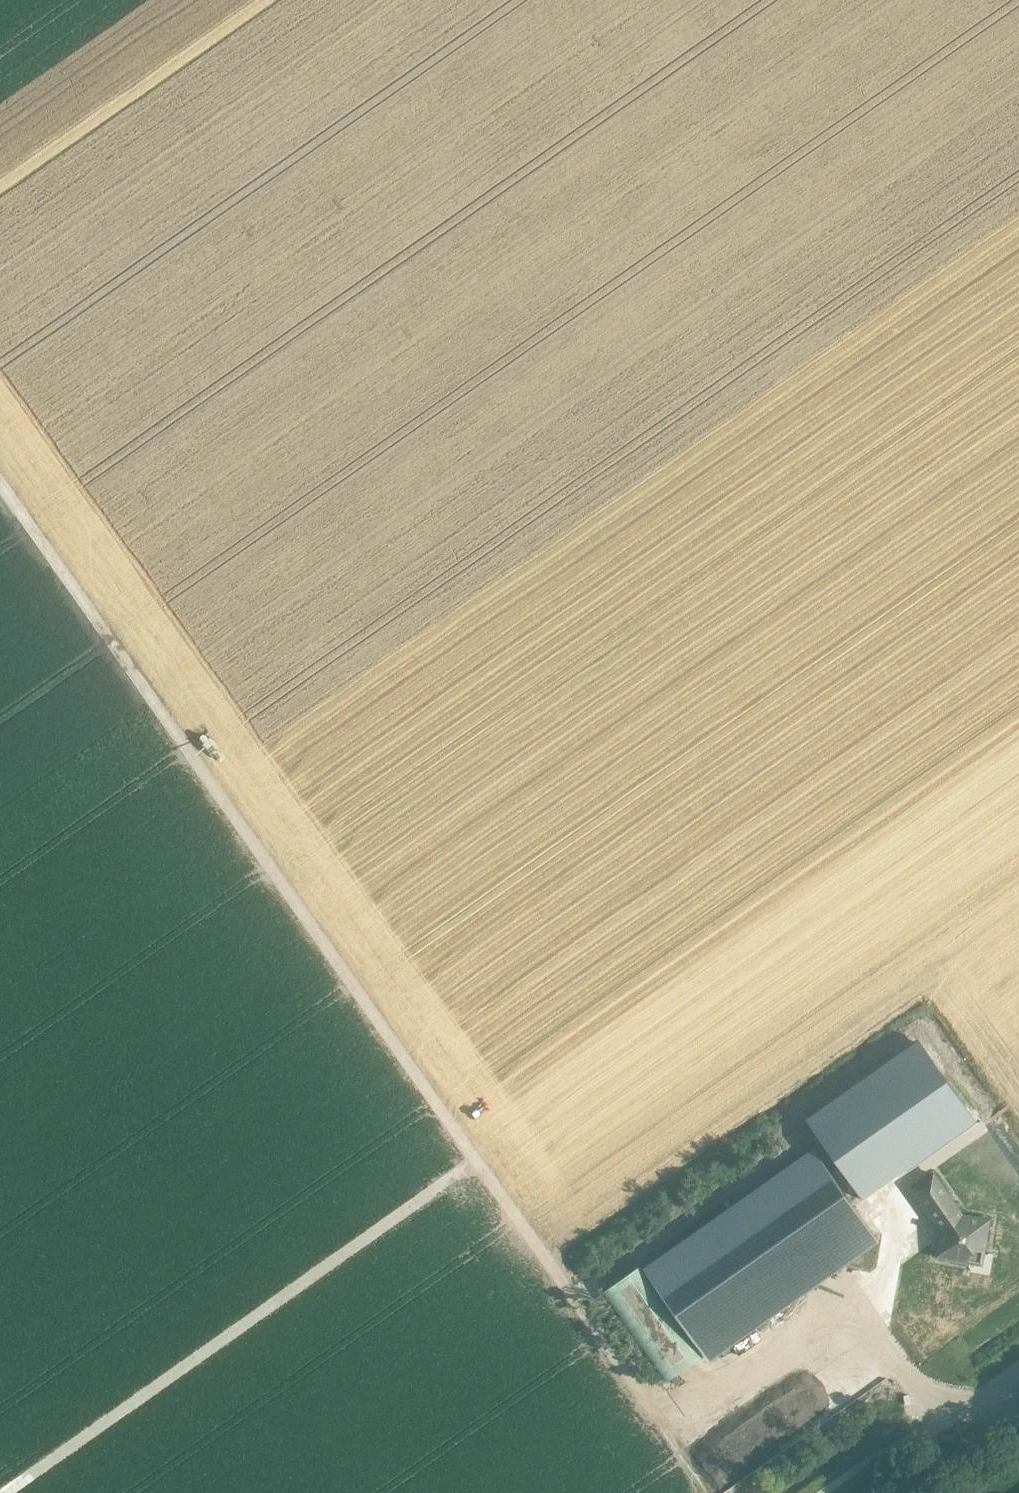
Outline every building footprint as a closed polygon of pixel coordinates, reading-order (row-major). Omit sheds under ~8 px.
[(864,1199),(975,1120),(920,1042),(809,1120),(864,1199)] [(813,1151),(647,1268),(710,1358),(877,1241),(813,1151)] [(934,1174),(913,1189),(943,1232),(942,1237),(940,1238),(937,1257),(971,1263),(971,1262),(971,1259),(981,1253),(983,1253),(983,1254),(984,1254),(988,1230),(980,1218),(963,1215),(934,1174)] [(668,1382),(703,1357),(640,1267),(604,1292),(668,1382)] [(745,1337),(758,1352),(775,1336),(762,1322),(745,1337)] [(790,1397),(806,1395),(804,1383),(788,1386),(790,1397)]
